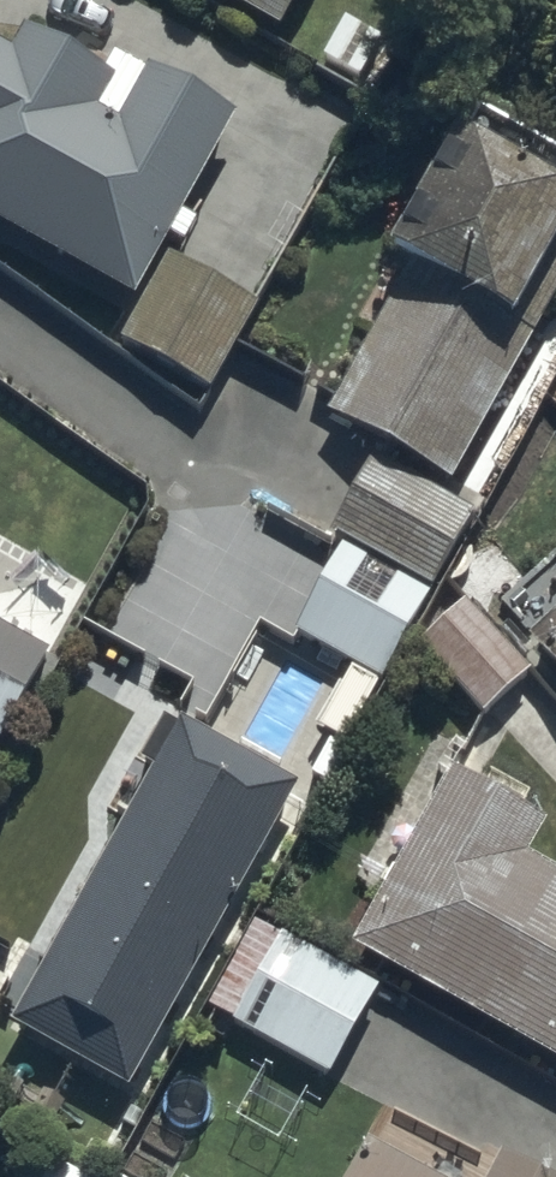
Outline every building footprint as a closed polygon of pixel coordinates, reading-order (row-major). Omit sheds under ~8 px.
[(276,31),(294,0),(223,0),(276,31)] [(0,56),(0,220),(133,296),(221,143),(95,72),(79,101),(0,56)] [(460,146),(401,250),(510,312),(555,231),(555,200),(460,146)] [(263,314),(169,261),(126,337),(219,391),(263,314)] [(505,377),(396,315),(337,420),(445,481),(505,377)] [(470,522),(378,469),(341,534),(433,586),(470,522)] [(424,601),(347,558),(303,634),(380,678),(424,601)] [(466,615),(424,650),(477,714),(519,679),(466,615)] [(0,633),(0,735),(5,738),(49,661),(0,633)] [(537,652),(555,672),(555,634),(537,652)] [(289,791),(190,735),(24,1027),(123,1083),(289,791)] [(360,945),(555,1056),(555,879),(517,857),(538,820),(457,774),(360,945)] [(371,998),(287,950),(243,1026),(327,1074),(371,998)] [(359,1176),(416,1176),(372,1154),(359,1176)] [(499,1160),(490,1176),(530,1176),(499,1160)]
